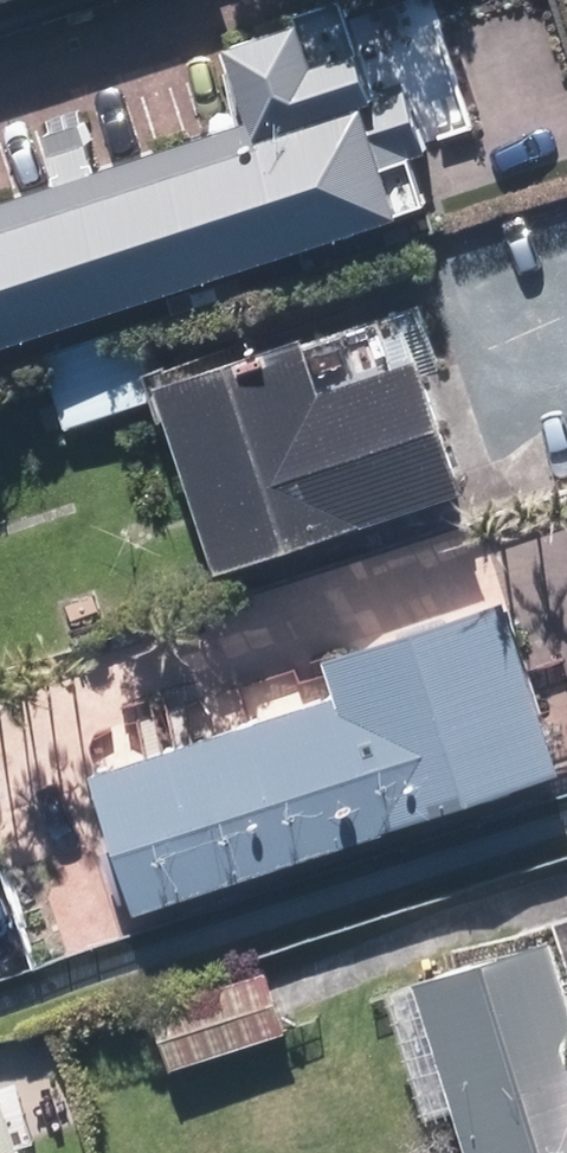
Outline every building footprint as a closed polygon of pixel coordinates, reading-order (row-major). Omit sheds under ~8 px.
[(0,217),(0,341),(441,198),(426,150),(440,145),(417,75),(402,81),(388,39),(341,54),(329,15),(257,38),(284,125),(0,217)] [(129,408),(170,393),(146,321),(103,336),(122,390),(124,392),(129,408)] [(249,559),(495,479),(452,347),(348,382),(330,326),(187,372),(249,559)] [(85,405),(124,392),(122,390),(103,336),(66,349),(85,405)] [(566,767),(566,689),(534,589),(355,647),(368,687),(123,767),(165,900),(566,767)] [(68,884),(86,935),(126,920),(108,870),(68,884)] [(18,913),(7,875),(0,877),(0,918),(18,913)] [(501,1152),(566,1152),(566,924),(443,962),(501,1152)] [(279,968),(165,1005),(185,1065),(299,1028),(279,968)] [(0,1101),(0,1152),(33,1152),(14,1097),(0,1101)]
